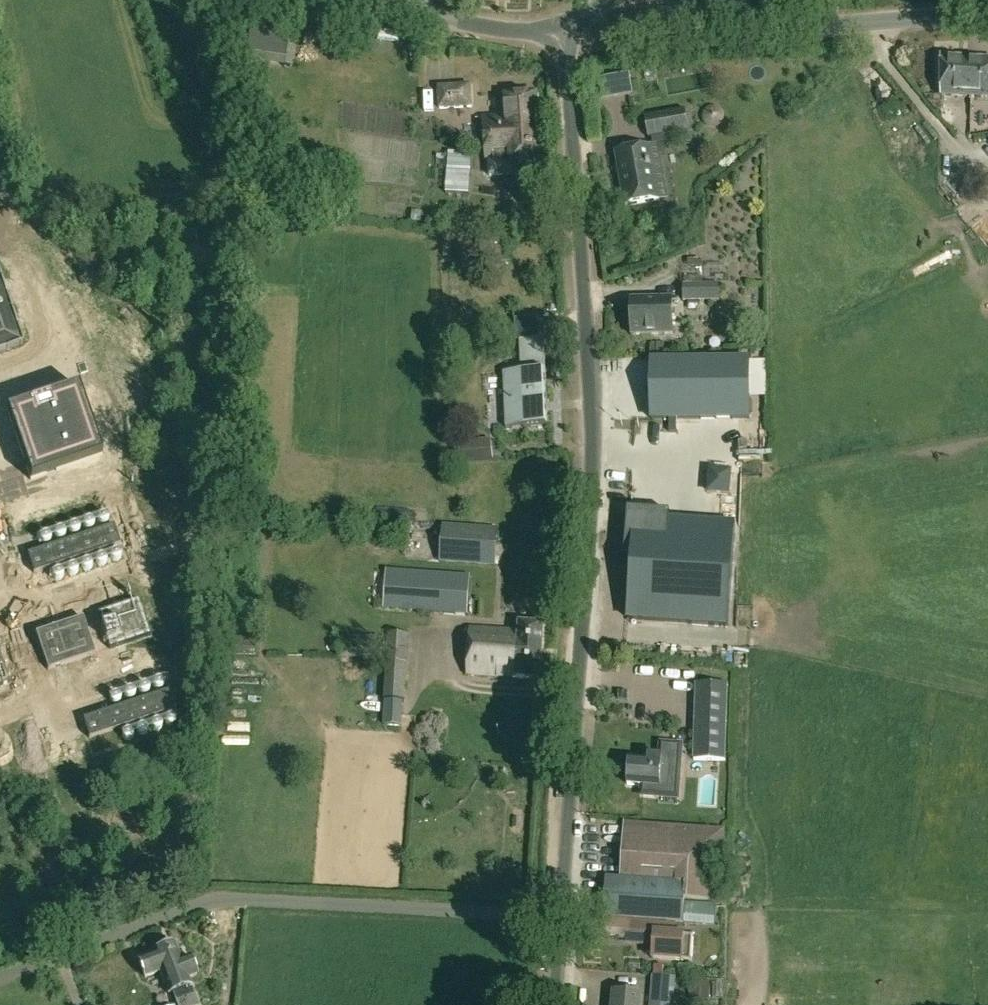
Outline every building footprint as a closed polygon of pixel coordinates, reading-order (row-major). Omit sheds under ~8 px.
[(284,70),(284,67),(287,47),(271,45),(270,49),(262,48),(260,64),(268,66),(267,67),(284,70)] [(940,96),(972,99),(972,92),(970,92),(971,81),(968,81),(970,60),(943,58),(940,96)] [(970,60),(968,81),(971,81),(970,92),(972,92),(972,99),(987,100),(987,61),(970,60)] [(617,76),(621,96),(634,94),(630,73),(617,76)] [(474,107),(473,85),(441,87),(442,109),(474,107)] [(509,96),(510,116),(510,118),(487,119),(488,145),(489,145),(525,143),(524,135),(542,134),(540,94),(509,96)] [(718,125),(732,119),(726,107),(713,113),(718,125)] [(650,113),(652,130),(694,125),(692,108),(650,113)] [(488,145),(489,177),(520,176),(520,165),(544,164),(542,134),(524,135),(525,143),(489,145),(488,145)] [(617,153),(624,193),(626,207),(669,200),(660,146),(617,153)] [(471,195),(475,153),(451,151),(451,154),(437,153),(435,180),(434,186),(448,187),(447,193),(471,195)] [(935,279),(959,268),(955,258),(930,268),(935,279)] [(23,342),(0,277),(0,350),(23,342)] [(720,284),(707,284),(705,284),(704,284),(686,285),(686,302),(688,302),(701,302),(704,302),(704,301),(708,301),(720,301),(720,284)] [(673,327),(672,299),(632,300),(633,336),(666,335),(666,327),(673,327)] [(508,429),(551,427),(546,340),(522,341),(523,373),(506,374),(508,429)] [(654,419),(752,419),(752,379),(763,379),(763,362),(752,362),(752,360),(653,361),(654,419)] [(461,443),(464,466),(495,462),(493,439),(461,443)] [(730,495),(733,470),(709,468),(707,493),(730,495)] [(730,626),(738,526),(637,518),(630,619),(730,626)] [(30,554),(36,573),(122,545),(116,525),(30,554)] [(497,565),(499,529),(445,525),(443,562),(497,565)] [(493,617),(496,579),(376,570),(373,608),(493,617)] [(112,649),(152,635),(140,599),(100,613),(112,649)] [(96,654),(85,618),(38,634),(50,670),(96,654)] [(472,630),(470,675),(542,679),(545,625),(522,624),(521,633),(472,630)] [(384,726),(405,727),(411,630),(390,629),(384,726)] [(238,636),(237,657),(257,658),(259,638),(238,636)] [(11,684),(0,651),(0,688),(11,684)] [(65,683),(108,666),(103,655),(61,673),(65,683)] [(699,684),(696,760),(727,761),(730,685),(699,684)] [(86,719),(92,738),(177,710),(172,690),(86,719)] [(165,742),(189,735),(184,719),(160,727),(165,742)] [(155,728),(146,731),(152,747),(162,744),(155,728)] [(142,732),(133,735),(137,752),(146,750),(142,732)] [(629,785),(640,786),(639,798),(680,801),(684,743),(659,742),(658,757),(650,756),(650,760),(631,759),(629,785)] [(726,830),(626,823),(623,878),(690,882),(689,901),(721,903),(726,830)] [(688,884),(608,878),(605,918),(685,924),(715,927),(717,906),(686,903),(688,884)] [(605,921),(604,935),(628,937),(628,942),(655,944),(654,959),(694,962),(695,937),(676,935),(677,926),(605,921)] [(183,959),(177,943),(140,958),(147,976),(162,971),(170,993),(174,991),(180,1004),(201,1004),(194,987),(192,988),(191,985),(193,984),(190,977),(199,974),(192,956),(183,959)] [(677,977),(655,975),(652,1004),(675,1004),(677,977)] [(692,982),(692,1000),(709,1000),(710,982),(692,982)] [(644,994),(614,992),(613,1004),(643,1004),(644,994)] [(725,993),(715,992),(714,1004),(724,1004),(725,993)]
